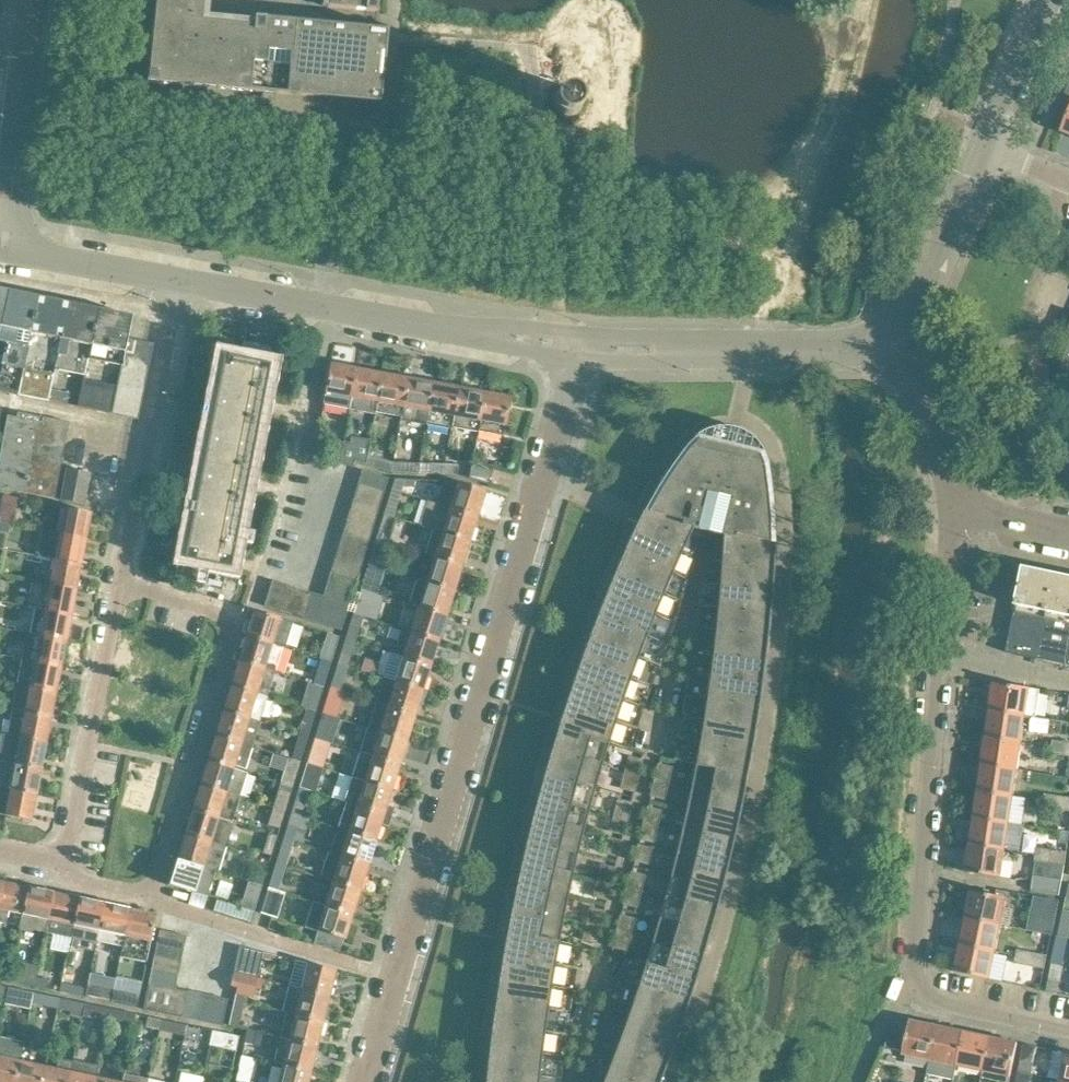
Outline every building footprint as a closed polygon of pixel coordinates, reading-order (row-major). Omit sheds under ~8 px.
[(148,81),(183,85),(184,79),(195,80),(194,86),(248,91),(254,25),(203,20),(205,0),(156,0),(148,81)] [(378,0),(329,0),(328,7),(377,12),(378,0)] [(389,30),(385,29),(255,17),(254,25),(248,91),(265,93),(265,87),(276,88),(276,94),(346,97),(349,97),(357,98),(365,99),(372,101),(381,104),(382,101),(378,100),(380,78),(384,79),(389,30)] [(553,99),(552,102),(553,105),(553,108),(554,110),(556,113),(558,115),(560,116),(563,117),(566,118),(569,118),(572,118),(574,117),(577,115),(579,113),(581,111),(582,109),(583,106),(583,103),(583,100),(582,98),(581,95),(579,93),(578,91),(575,90),(573,89),(570,88),(568,88),(565,88),(562,89),(560,90),(557,92),(555,94),(554,96),(553,99)] [(8,291),(0,289),(0,333),(8,291)] [(38,297),(8,291),(0,333),(0,341),(7,343),(1,373),(0,373),(0,391),(19,395),(38,297)] [(55,369),(68,303),(38,297),(19,395),(48,401),(51,389),(55,369)] [(89,358),(99,309),(68,303),(55,369),(85,375),(89,358)] [(121,365),(126,339),(128,339),(132,316),(99,309),(89,358),(121,365)] [(138,419),(153,344),(128,339),(126,339),(121,365),(117,386),(111,414),(138,419)] [(246,354),(266,358),(268,346),(249,342),(246,354)] [(1061,369),(1068,372),(1068,348),(1061,369)] [(257,433),(270,365),(225,357),(211,424),(257,433)] [(349,409),(357,369),(330,364),(325,392),(323,404),(349,409)] [(375,411),(382,373),(357,369),(349,409),(375,414),(376,411),(375,411)] [(401,416),(408,378),(382,373),(375,411),(376,411),(401,416)] [(426,425),(434,383),(408,378),(401,416),(401,420),(426,425)] [(111,414),(117,386),(84,379),(78,407),(111,414)] [(452,427),(459,388),(434,383),(426,425),(452,430),(452,427)] [(478,432),(485,393),(459,388),(452,427),(478,432)] [(67,405),(70,393),(51,389),(48,401),(67,405)] [(504,436),(512,398),(485,393),(478,432),(504,436)] [(26,492),(40,421),(40,416),(18,412),(17,417),(8,415),(4,436),(0,457),(0,487),(26,492)] [(54,498),(64,447),(69,422),(43,417),(42,421),(40,421),(26,492),(54,498)] [(243,501),(257,433),(211,424),(198,492),(243,501)] [(768,494),(764,464),(761,455),(755,445),(708,433),(698,439),(691,445),(675,468),(660,490),(647,512),(638,531),(683,550),(690,537),(700,530),(709,495),(726,500),(717,534),(723,545),(722,560),(771,564),(771,543),(771,520),(768,494)] [(367,453),(368,453),(371,440),(344,434),(342,453),(341,452),(339,463),(352,468),(354,461),(365,465),(367,453)] [(339,463),(341,452),(329,449),(326,459),(339,463)] [(393,468),(394,461),(393,461),(368,453),(367,453),(365,465),(388,472),(392,472),(393,468)] [(407,473),(408,462),(394,461),(393,468),(392,472),(407,473)] [(488,485),(494,467),(475,461),(469,479),(488,485)] [(445,466),(445,464),(420,462),(419,473),(444,475),(445,466)] [(458,475),(458,464),(445,464),(445,466),(444,475),(458,475)] [(83,504),(90,473),(67,468),(61,499),(83,504)] [(384,494),(389,479),(363,471),(358,486),(384,494)] [(402,492),(406,480),(406,479),(395,478),(392,489),(402,492)] [(478,516),(486,490),(459,482),(444,481),(437,503),(478,516)] [(380,507),(384,494),(358,486),(354,499),(380,507)] [(394,517),(402,492),(392,489),(384,514),(394,517)] [(230,569),(243,501),(198,492),(185,560),(230,569)] [(15,510),(10,509),(12,497),(3,495),(0,510),(0,522),(11,524),(12,524),(15,510)] [(377,518),(380,507),(354,499),(351,510),(377,518)] [(478,516),(437,503),(428,501),(420,525),(433,529),(470,541),(478,516)] [(86,538),(91,512),(65,507),(60,533),(86,538)] [(377,518),(351,510),(347,522),(373,531),(377,518)] [(6,532),(9,532),(11,524),(0,522),(0,530),(6,532)] [(369,544),(373,531),(347,522),(343,536),(369,544)] [(386,542),(391,528),(381,525),(376,539),(386,542)] [(462,566),(470,541),(433,529),(425,555),(436,558),(462,566)] [(81,564),(86,538),(60,533),(44,530),(39,556),(57,559),(81,564)] [(683,550),(638,531),(629,552),(674,571),(683,550)] [(369,544),(343,536),(339,548),(365,556),(369,544)] [(382,555),(386,542),(376,539),(372,552),(382,555)] [(361,568),(365,556),(339,548),(335,560),(361,568)] [(665,592),(674,571),(629,552),(620,574),(665,592)] [(455,591),(462,566),(436,558),(428,583),(455,591)] [(77,589),(81,564),(57,559),(52,584),(51,585),(77,589)] [(361,568),(335,560),(331,573),(357,581),(361,568)] [(769,587),(771,564),(722,560),(720,583),(769,587)] [(371,592),(375,578),(379,580),(383,568),(369,564),(361,589),(371,592)] [(1025,566),(1014,614),(1046,621),(1056,573),(1054,572),(1054,573),(1028,567),(1025,566)] [(353,594),(357,581),(331,573),(327,586),(353,594)] [(1046,621),(1068,626),(1068,576),(1058,574),(1058,573),(1056,573),(1046,621)] [(665,592),(620,574),(615,584),(611,596),(656,613),(658,607),(665,592)] [(72,615),(77,589),(51,585),(52,584),(33,580),(28,607),(35,608),(72,615)] [(278,611),(286,585),(272,580),(264,606),(278,611)] [(447,616),(455,591),(428,583),(420,608),(447,616)] [(767,602),(769,587),(720,583),(718,606),(767,610),(767,602)] [(290,615),(298,589),(286,585),(278,611),(290,615)] [(342,631),(353,594),(327,586),(324,596),(316,622),(342,631)] [(303,619),(311,593),(298,589),(290,615),(303,619)] [(361,589),(353,614),(368,619),(376,594),(371,592),(361,589)] [(316,622),(324,596),(311,593),(303,619),(316,622)] [(656,613),(611,596),(602,617),(648,634),(656,613)] [(765,625),(767,610),(718,606),(717,621),(716,628),(764,634),(765,625)] [(67,641),(72,615),(35,608),(30,634),(67,641)] [(439,641),(447,616),(420,608),(413,632),(412,632),(439,641)] [(286,647),(293,622),(256,610),(248,636),(283,647),(284,646),(286,647)] [(1038,660),(1046,621),(1014,614),(1006,654),(1038,660)] [(644,645),(648,634),(602,617),(598,628),(594,639),(640,656),(644,645)] [(1068,657),(1068,626),(1046,621),(1038,660),(1067,666),(1068,657)] [(355,642),(360,628),(350,625),(345,639),(355,642)] [(762,657),(764,634),(716,628),(714,651),(762,657)] [(412,632),(413,632),(403,629),(395,654),(431,666),(439,641),(412,632)] [(62,666),(67,641),(30,634),(28,633),(23,659),(62,666)] [(332,662),(340,636),(328,633),(320,658),(332,662)] [(276,672),(283,647),(248,636),(240,661),(276,672)] [(351,655),(355,642),(345,639),(341,651),(351,655)] [(640,656),(594,639),(590,649),(586,661),(632,677),(636,666),(640,656)] [(760,672),(762,657),(714,651),(712,666),(711,674),(759,681),(760,672)] [(423,691),(431,666),(395,654),(395,655),(391,654),(384,678),(423,691)] [(57,692),(62,666),(23,659),(18,684),(32,686),(32,687),(57,692)] [(268,696),(276,672),(240,661),(232,686),(257,693),(268,696)] [(628,688),(632,677),(586,661),(582,671),(578,684),(624,699),(628,688)] [(340,692),(348,666),(338,663),(330,689),(340,692)] [(324,687),(328,674),(319,671),(315,684),(324,687)] [(757,696),(759,681),(711,674),(709,689),(708,697),(756,704),(757,696)] [(423,691),(384,678),(376,703),(379,704),(416,715),(423,691)] [(316,712),(324,687),(315,684),(315,685),(309,683),(301,706),(308,708),(307,709),(316,712)] [(994,683),(990,711),(1026,716),(1037,717),(1041,690),(1030,689),(994,683)] [(617,721),(624,699),(578,684),(574,693),(570,706),(617,721)] [(249,718),(249,717),(257,693),(232,686),(224,711),(249,718)] [(52,717),(57,692),(32,687),(27,712),(52,717)] [(345,693),(340,692),(330,689),(322,714),(337,718),(345,693)] [(753,719),(756,704),(708,697),(704,719),(752,727),(753,719)] [(408,740),(416,715),(379,704),(371,729),(408,740)] [(613,731),(617,721),(570,706),(567,716),(563,728),(610,742),(613,731)] [(47,743),(52,717),(27,712),(13,709),(8,735),(47,743)] [(308,737),(316,712),(307,709),(300,734),(308,737)] [(253,747),(261,722),(261,721),(249,717),(249,718),(224,711),(217,736),(253,747)] [(1022,743),(1026,716),(990,711),(986,737),(1022,743)] [(750,742),(752,727),(704,719),(702,734),(700,742),(748,750),(750,742)] [(319,726),(315,739),(323,741),(327,729),(319,726)] [(400,765),(408,740),(371,729),(368,728),(359,753),(400,765)] [(603,764),(610,742),(563,728),(560,739),(556,751),(603,764)] [(47,743),(8,735),(1,734),(0,741),(0,760),(42,768),(47,743)] [(301,762),(308,737),(300,734),(292,758),(292,759),(301,762)] [(245,771),(253,747),(217,736),(209,760),(248,772),(248,771),(245,771)] [(1018,769),(1022,743),(986,737),(982,764),(1018,769)] [(323,769),(331,744),(315,739),(307,764),(323,769)] [(1066,756),(1068,742),(1053,740),(1051,754),(1066,756)] [(746,765),(748,750),(700,742),(698,756),(696,764),(744,774),(746,765)] [(600,774),(603,764),(556,751),(553,761),(549,773),(596,786),(600,774)] [(392,790),(400,765),(359,753),(351,777),(353,778),(392,790)] [(640,776),(644,760),(628,756),(624,772),(640,776)] [(288,758),(283,777),(295,780),(301,762),(292,759),(292,758),(289,757),(288,758)] [(42,768),(0,760),(0,772),(1,772),(0,775),(0,787),(38,794),(42,768)] [(240,797),(248,772),(209,760),(201,785),(240,797)] [(669,783),(673,767),(658,763),(654,780),(669,783)] [(316,792),(323,769),(307,764),(299,789),(309,792),(310,790),(316,792)] [(740,797),(744,774),(696,764),(692,787),(740,797)] [(1014,796),(1018,769),(982,764),(978,791),(1014,796)] [(636,793),(640,776),(624,772),(620,789),(636,793)] [(590,808),(596,786),(549,773),(543,796),(590,808)] [(387,806),(392,790),(353,778),(345,802),(347,803),(392,817),(395,808),(387,806)] [(665,800),(669,783),(654,780),(650,796),(665,800)] [(285,811),(293,787),(281,783),(273,808),(285,811)] [(233,821),(240,797),(201,785),(194,810),(234,823),(234,821),(233,821)] [(38,794),(0,787),(0,814),(33,820),(38,794)] [(737,811),(740,797),(692,787),(689,801),(687,809),(735,820),(737,811)] [(302,817),(309,792),(299,789),(292,814),(302,817)] [(1011,822),(1014,796),(978,791),(974,817),(1011,822)] [(1058,809),(1060,796),(1045,793),(1043,807),(1058,809)] [(587,818),(590,808),(543,796),(541,806),(537,819),(584,831),(587,818)] [(1060,796),(1058,809),(1068,811),(1068,797),(1060,796)] [(629,819),(633,803),(618,799),(614,815),(629,819)] [(392,817),(347,803),(339,828),(350,831),(350,832),(377,840),(381,825),(389,827),(392,817)] [(658,827),(662,810),(647,806),(643,823),(658,827)] [(280,828),(285,811),(273,808),(268,825),(280,828)] [(732,834),(735,820),(687,809),(684,823),(682,832),(730,843),(732,834)] [(226,848),(234,823),(194,810),(186,835),(226,848)] [(625,836),(629,819),(614,815),(609,832),(625,836)] [(1007,849),(1011,822),(974,817),(971,844),(1007,849)] [(582,840),(584,831),(537,819),(535,828),(531,842),(579,853),(582,840)] [(654,843),(658,827),(643,823),(639,839),(654,843)] [(294,842),(298,827),(289,824),(284,839),(294,842)] [(272,856),(278,835),(270,832),(263,853),(272,856)] [(369,865),(377,840),(350,832),(342,856),(342,857),(369,865)] [(724,866),(730,843),(682,832),(677,854),(724,866)] [(219,871),(226,848),(186,835),(178,860),(216,872),(216,871),(219,871)] [(604,854),(619,857),(623,841),(608,837),(604,854)] [(284,839),(280,851),(290,854),(294,842),(284,839)] [(576,862),(579,853),(531,842),(529,851),(526,865),(573,875),(576,862)] [(633,861),(649,865),(653,848),(637,844),(633,861)] [(1003,876),(1007,849),(971,844),(967,871),(1003,876)] [(1051,863),(1053,849),(1037,847),(1035,861),(1051,863)] [(1065,865),(1067,852),(1053,849),(1051,863),(1065,865)] [(361,890),(369,865),(342,857),(342,856),(328,851),(320,877),(334,881),(361,890)] [(721,879),(724,866),(677,854),(674,867),(672,876),(718,888),(721,879)] [(209,896),(216,872),(178,860),(170,885),(195,893),(196,892),(209,896)] [(279,890),(286,866),(277,863),(269,888),(278,891),(279,890)] [(612,884),(616,868),(601,864),(597,880),(612,884)] [(571,884),(573,875),(526,865),(521,888),(568,898),(571,884)] [(263,886),(267,872),(258,869),(254,882),(253,883),(263,886)] [(642,892),(646,875),(631,871),(627,888),(642,892)] [(1060,894),(1062,880),(1033,875),(1032,890),(1060,894)] [(715,902),(718,888),(672,876),(668,889),(666,898),(712,911),(715,902)] [(608,901),(612,884),(597,880),(593,897),(608,901)] [(255,912),(263,886),(253,883),(254,882),(250,881),(242,908),(255,912)] [(353,915),(361,890),(334,881),(326,906),(353,915)] [(29,889),(4,883),(0,901),(0,922),(6,923),(9,910),(23,913),(24,913),(29,889)] [(278,919),(286,894),(286,892),(279,890),(278,891),(269,888),(261,914),(278,919)] [(567,906),(568,898),(521,888),(516,911),(564,920),(567,906)] [(638,908),(642,892),(627,888),(623,904),(638,908)] [(47,932),(55,894),(29,889),(24,913),(23,913),(20,926),(47,932)] [(972,891),(966,918),(1003,925),(1009,898),(972,891)] [(75,924),(80,900),(55,894),(47,932),(72,937),(74,924),(75,924)] [(706,934),(712,911),(666,898),(659,920),(706,934)] [(74,924),(72,937),(96,943),(97,941),(99,929),(100,929),(105,905),(80,900),(75,924),(74,924)] [(310,915),(306,928),(318,932),(314,944),(340,952),(344,940),(345,940),(353,915),(326,906),(314,902),(310,915)] [(123,947),(131,910),(105,905),(100,929),(99,929),(97,941),(122,946),(123,947)] [(1055,921),(1057,908),(1044,905),(1041,918),(1055,921)] [(606,910),(590,907),(586,923),(602,927),(606,910)] [(1064,909),(1058,936),(1068,938),(1068,939),(1068,910),(1064,909)] [(147,963),(157,916),(131,910),(123,947),(122,946),(120,957),(147,963)] [(562,929),(564,920),(516,911),(514,919),(512,934),(559,943),(562,929)] [(631,935),(635,918),(620,914),(616,931),(631,935)] [(997,952),(1003,925),(966,918),(960,944),(997,952)] [(702,947),(706,934),(659,920),(656,933),(653,942),(700,957),(702,947)] [(597,944),(602,927),(586,923),(582,940),(597,944)] [(184,951),(187,936),(160,930),(157,945),(184,951)] [(627,951),(631,935),(616,931),(612,948),(627,951)] [(555,965),(559,943),(512,934),(510,943),(507,957),(555,965)] [(1062,965),(1068,938),(1058,936),(1052,963),(1062,965)] [(696,969),(700,957),(653,942),(649,954),(646,964),(693,979),(696,969)] [(991,979),(997,952),(960,944),(954,971),(991,979)] [(181,964),(184,951),(157,945),(154,958),(181,964)] [(257,979),(263,953),(239,947),(234,973),(257,979)] [(1030,965),(1033,952),(1017,949),(1015,962),(1030,965)] [(1045,968),(1048,955),(1033,952),(1030,965),(1045,968)] [(552,988),(554,970),(555,965),(507,957),(504,980),(552,988)] [(178,977),(181,964),(154,958),(152,971),(178,977)] [(330,997),(336,971),(309,964),(303,989),(303,990),(330,997)] [(689,991),(693,979),(646,964),(642,977),(639,986),(685,1001),(689,991)] [(34,986),(37,974),(11,969),(8,981),(34,986)] [(176,988),(178,977),(152,971),(149,983),(175,989),(176,988)] [(253,997),(257,979),(234,973),(231,987),(239,988),(236,1001),(245,1003),(246,995),(253,997)] [(48,989),(50,977),(37,974),(34,986),(48,989)] [(1060,980),(1049,978),(1046,990),(1058,993),(1060,980)] [(548,1010),(550,996),(552,988),(504,980),(502,989),(500,1003),(548,1010)] [(85,997),(87,988),(74,985),(62,983),(60,991),(72,994),(85,997)] [(183,1018),(189,991),(176,988),(175,989),(149,983),(144,1009),(183,1018)] [(111,1002),(114,989),(88,984),(88,988),(87,988),(85,997),(111,1002)] [(9,987),(0,985),(0,996),(7,997),(9,987)] [(324,1022),(330,997),(303,990),(303,989),(289,985),(282,1011),(287,1013),(324,1022)] [(678,1024),(685,1001),(639,986),(635,998),(632,1008),(678,1024)] [(33,1003),(35,993),(9,987),(7,997),(33,1003)] [(139,998),(127,996),(127,992),(114,989),(111,1002),(137,1008),(139,998)] [(195,1021),(201,994),(189,991),(183,1018),(195,1021)] [(58,1008),(60,998),(35,993),(33,1003),(58,1008)] [(208,1024),(214,997),(201,994),(195,1021),(208,1024)] [(222,1027),(228,1000),(214,997),(208,1024),(222,1027)] [(84,1014),(86,1003),(60,998),(58,1008),(84,1014)] [(240,1027),(245,1003),(236,1001),(231,1025),(240,1027)] [(109,1019),(112,1009),(86,1003),(84,1014),(109,1019)] [(545,1033),(548,1010),(500,1003),(497,1027),(545,1033)] [(674,1036),(678,1024),(632,1008),(628,1020),(624,1029),(670,1046),(674,1036)] [(122,1022),(124,1012),(112,1009),(109,1019),(122,1022)] [(317,1048),(324,1022),(287,1013),(281,1039),(317,1048)] [(161,1030),(163,1020),(148,1016),(146,1027),(161,1030)] [(186,1035),(188,1025),(163,1020),(161,1030),(186,1035)] [(931,1060),(938,1026),(910,1020),(909,1024),(895,1021),(885,1047),(903,1051),(903,1054),(931,1060)] [(198,1042),(201,1028),(189,1025),(186,1039),(198,1042)] [(958,1066),(965,1032),(938,1026),(931,1060),(928,1074),(955,1080),(958,1066)] [(544,1041),(545,1033),(497,1027),(496,1035),(494,1050),(542,1056),(544,1041)] [(254,1045),(257,1031),(247,1029),(244,1043),(254,1045)] [(666,1058),(670,1046),(624,1029),(620,1041),(617,1051),(662,1068),(666,1058)] [(222,1043),(225,1033),(214,1031),(212,1041),(222,1043)] [(984,1072),(992,1038),(965,1032),(958,1066),(983,1071),(984,1072)] [(1017,1043),(992,1038),(984,1072),(983,1071),(980,1081),(1009,1081),(1010,1077),(1017,1043)] [(311,1073),(317,1048),(281,1039),(274,1063),(284,1065),(284,1067),(311,1073)] [(20,1062),(23,1047),(0,1042),(0,1081),(16,1081),(20,1062)] [(1031,1074),(1037,1048),(1025,1045),(1019,1072),(1027,1073),(1031,1074)] [(540,1072),(542,1056),(494,1050),(492,1066),(491,1073),(539,1079),(540,1072)] [(662,1068),(617,1051),(608,1072),(633,1081),(657,1081),(658,1079),(662,1068)] [(74,1062),(59,1059),(57,1069),(46,1067),(43,1081),(69,1081),(74,1062)] [(74,1062),(69,1081),(96,1081),(97,1078),(100,1065),(74,1060),(74,1062)] [(46,1067),(20,1062),(16,1081),(43,1081),(46,1067)] [(249,1069),(240,1067),(237,1081),(247,1081),(249,1069)] [(311,1073),(284,1067),(280,1081),(309,1081),(311,1073)] [(608,1072),(605,1081),(633,1081),(608,1072)] [(1031,1074),(1027,1073),(1019,1072),(1017,1081),(1030,1081),(1031,1074)] [(539,1079),(491,1073),(490,1081),(539,1081),(539,1079)] [(150,1079),(124,1074),(122,1081),(150,1081),(150,1079)]
